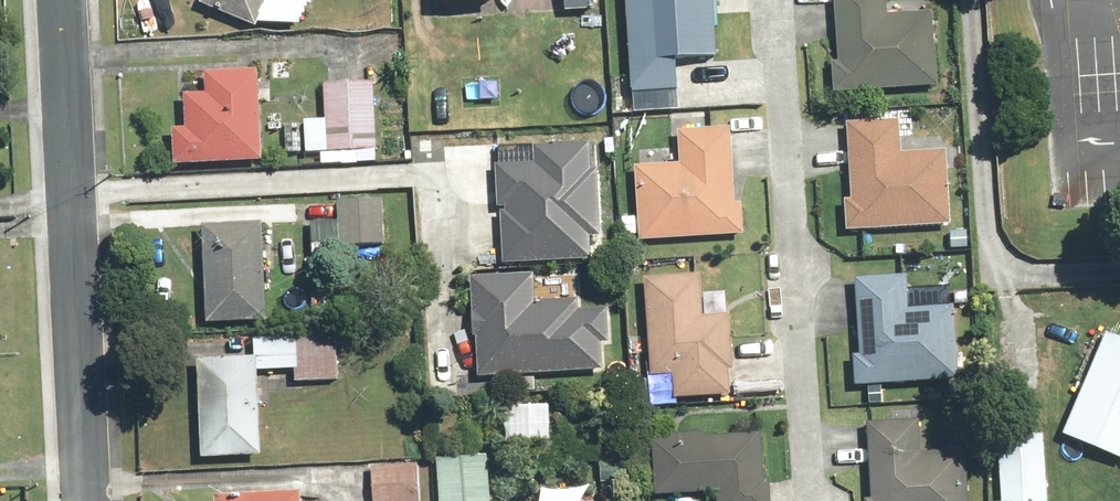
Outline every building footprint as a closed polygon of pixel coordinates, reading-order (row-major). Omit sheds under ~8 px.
[(274,0),(212,0),(209,6),(261,28),(274,0)] [(511,0),(451,0),(452,10),(512,7),(511,0)] [(570,10),(596,11),(597,0),(570,0),(570,10)] [(629,93),(681,92),(680,65),(721,64),(720,0),(627,0),(629,93)] [(835,93),(950,91),(948,18),(894,20),(894,0),(845,0),(846,61),(835,62),(835,93)] [(269,165),(264,73),(216,76),(217,97),(196,99),(198,127),(182,128),(185,170),(269,165)] [(382,165),(378,82),(330,85),(331,122),(310,122),(312,155),(326,154),(326,168),(382,165)] [(847,190),(848,223),(950,219),(946,144),(898,146),(896,114),(852,116),(855,189),(847,190)] [(687,167),(647,166),(646,238),(745,240),(746,208),(739,208),(741,132),(687,131),(687,167)] [(543,164),(505,165),(507,255),(601,254),(600,146),(543,147),(543,164)] [(347,224),(317,224),(317,257),(343,257),(343,245),(389,245),(389,201),(347,201),(347,224)] [(269,225),(207,226),(209,322),(270,321),(269,225)] [(538,276),(480,276),(480,379),(604,380),(605,347),(616,347),(616,310),(584,310),(584,300),(538,300),(538,276)] [(710,277),(651,280),(655,376),(679,375),(680,401),(736,398),(733,319),(712,320),(710,277)] [(857,352),(858,384),(964,380),(961,309),(916,311),(915,277),(861,279),(864,352),(857,352)] [(1119,451),(1119,329),(1108,323),(1062,425),(1119,451)] [(264,360),(208,359),(208,460),(266,460),(266,373),(307,373),(307,335),(264,335),(264,360)] [(556,407),(517,403),(512,447),(551,451),(556,407)] [(865,500),(974,500),(972,459),(929,461),(927,421),(877,423),(881,498),(865,498),(865,500)] [(763,433),(659,435),(661,497),(724,495),(724,500),(776,500),(776,478),(764,479),(763,433)] [(1002,438),(1007,500),(1040,500),(1055,500),(1049,434),(1002,438)] [(445,459),(446,500),(497,500),(495,458),(445,459)] [(379,464),(380,500),(425,500),(423,463),(379,464)]
